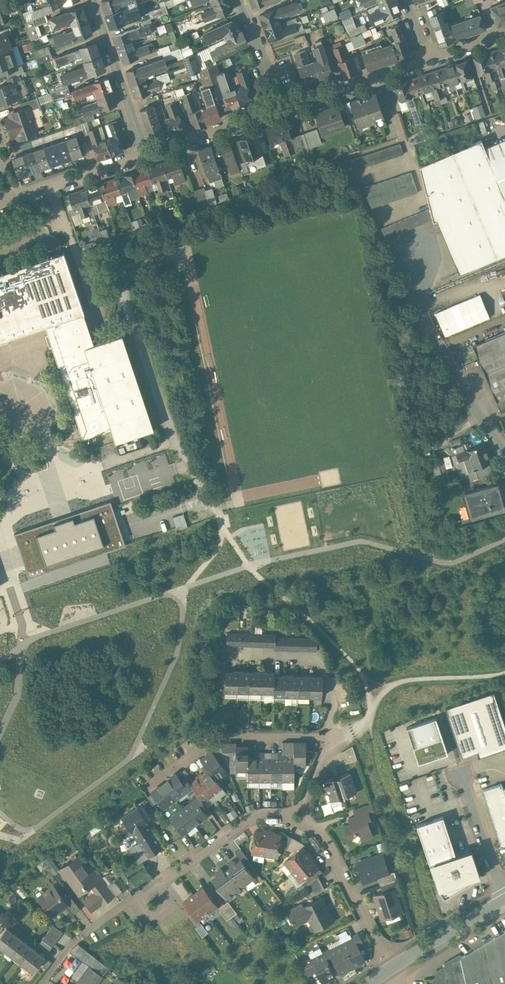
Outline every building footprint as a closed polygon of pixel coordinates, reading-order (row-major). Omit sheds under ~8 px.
[(102,1),(106,14),(121,9),(119,4),(117,0),(104,0),(102,1)] [(213,3),(215,8),(218,16),(232,10),(228,0),(220,0),(213,3)] [(380,4),(382,9),(386,16),(400,11),(395,0),(389,0),(380,4)] [(492,6),(498,24),(504,21),(504,1),(492,6)] [(140,15),(147,12),(144,4),(138,6),(140,15)] [(51,5),(34,10),(36,17),(45,14),(53,11),(51,5)] [(151,17),(168,11),(165,5),(149,12),(151,17)] [(291,13),(288,5),(275,10),(278,18),(291,13)] [(83,7),(69,12),(71,20),(73,25),(87,20),(83,7)] [(326,22),(339,17),(335,7),(322,12),(326,22)] [(215,8),(202,14),(205,21),(218,16),(215,8)] [(4,9),(0,10),(0,19),(1,22),(8,20),(4,9)] [(121,9),(106,14),(111,27),(125,22),(122,14),(121,9)] [(135,9),(122,14),(125,22),(138,17),(135,9)] [(382,9),(370,14),(371,16),(373,22),(386,16),(382,9)] [(275,10),(260,15),(264,27),(280,22),(278,18),(275,10)] [(69,12),(57,16),(60,24),(71,20),(69,12)] [(437,12),(430,15),(436,27),(443,25),(437,12)] [(36,17),(33,18),(35,25),(47,21),(45,14),(36,17)] [(480,15),(448,26),(453,39),(486,28),(480,15)] [(236,19),(222,26),(225,33),(227,38),(242,31),(236,19)] [(87,20),(73,25),(75,30),(77,37),(78,38),(92,33),(87,20)] [(159,33),(174,28),(171,21),(157,26),(159,33)] [(280,22),(264,27),(269,40),(284,35),(281,27),(280,22)] [(295,23),(281,27),(284,35),(297,30),(295,23)] [(436,27),(435,27),(440,43),(453,39),(448,26),(448,23),(443,25),(436,27)] [(399,25),(391,28),(397,41),(404,39),(399,25)] [(0,30),(0,36),(6,34),(12,32),(10,26),(0,30)] [(222,26),(208,32),(212,39),(225,33),(222,26)] [(142,27),(128,31),(131,39),(144,35),(142,27)] [(374,39),(370,29),(365,31),(369,41),(374,39)] [(75,30),(63,33),(66,41),(77,37),(75,30)] [(128,31),(114,36),(119,50),(133,45),(131,39),(128,31)] [(242,31),(227,38),(232,49),(247,42),(242,31)] [(358,34),(351,37),(356,48),(366,44),(361,32),(358,34)] [(11,47),(6,34),(0,36),(0,51),(11,47)] [(306,34),(295,38),(297,43),(307,40),(306,34)] [(227,43),(211,50),(214,57),(232,49),(227,38),(225,39),(227,43)] [(397,41),(392,43),(393,45),(397,58),(410,54),(404,39),(397,41)] [(95,41),(80,46),(80,47),(83,55),(85,60),(100,55),(95,41)] [(152,43),(135,49),(137,57),(155,51),(152,43)] [(327,58),(323,44),(322,45),(316,47),(320,60),(327,58)] [(49,45),(36,50),(40,61),(54,57),(49,45)] [(133,45),(119,50),(123,62),(137,57),(135,49),(133,45)] [(393,45),(379,49),(383,61),(383,62),(397,58),(393,45)] [(343,46),(335,49),(339,61),(347,59),(343,46)] [(0,51),(0,71),(1,73),(5,71),(18,67),(17,66),(11,47),(0,51)] [(80,47),(67,52),(70,60),(83,55),(80,47)] [(374,47),(363,51),(366,60),(365,60),(367,67),(383,61),(379,49),(375,51),(374,47)] [(498,49),(485,53),(491,70),(499,67),(503,66),(498,49)] [(306,50),(296,53),(300,67),(311,63),(306,50)] [(194,53),(184,58),(190,75),(200,70),(194,53)] [(485,53),(473,58),(479,74),(487,71),(491,70),(485,53)] [(100,55),(85,60),(86,65),(87,65),(90,73),(89,73),(89,74),(104,69),(100,55)] [(347,59),(339,61),(344,76),(357,71),(352,57),(347,59)] [(320,60),(315,62),(319,76),(332,72),(327,58),(320,60)] [(468,59),(455,64),(461,80),(465,79),(473,76),(468,59)] [(159,60),(141,67),(143,74),(161,68),(159,60)] [(311,63),(300,67),(305,81),(319,76),(315,62),(311,63)] [(216,63),(208,67),(212,78),(217,76),(220,75),(216,63)] [(18,67),(5,71),(7,78),(19,74),(24,72),(22,64),(17,66),(18,67)] [(455,64),(443,68),(449,84),(455,82),(461,80),(455,64)] [(86,65),(65,72),(68,81),(89,73),(90,73),(87,65),(86,65)] [(141,66),(126,71),(131,84),(145,79),(143,74),(141,67),(141,66)] [(208,67),(201,70),(206,84),(213,82),(212,78),(208,67)] [(443,68),(431,72),(436,88),(441,87),(449,84),(443,68)] [(246,70),(238,73),(242,84),(244,85),(251,83),(246,70)] [(436,88),(431,72),(419,76),(424,92),(432,90),(436,88)] [(220,75),(217,76),(222,93),(230,90),(225,73),(220,75)] [(7,78),(9,83),(14,81),(15,84),(21,82),(19,74),(7,78)] [(157,77),(153,79),(154,82),(147,84),(149,92),(161,88),(159,84),(163,82),(161,74),(157,75),(157,77)] [(419,76),(407,80),(412,96),(420,94),(424,92),(419,76)] [(107,77),(93,82),(93,83),(96,90),(98,96),(112,91),(107,77)] [(145,79),(131,84),(135,97),(150,92),(149,92),(147,84),(145,79)] [(407,80),(394,84),(400,101),(408,98),(412,96),(407,80)] [(0,87),(0,101),(1,103),(1,104),(10,101),(20,98),(15,84),(14,81),(9,83),(0,87)] [(455,82),(449,84),(453,97),(459,95),(455,82)] [(93,83),(80,87),(82,95),(96,90),(93,83)] [(244,85),(235,89),(240,103),(253,99),(251,96),(254,95),(251,83),(244,85)] [(209,85),(201,88),(207,106),(215,103),(209,85)] [(230,90),(222,93),(228,108),(240,104),(240,103),(235,89),(230,90)] [(112,91),(98,96),(99,100),(102,108),(102,109),(116,104),(112,91)] [(375,91),(362,96),(362,95),(357,97),(357,98),(350,100),(359,126),(384,118),(375,91)] [(37,97),(20,103),(22,109),(31,106),(32,109),(41,106),(37,97)] [(196,109),(192,97),(184,100),(188,112),(196,109)] [(99,100),(82,107),(85,114),(92,112),(102,108),(99,100)] [(0,103),(0,110),(12,106),(10,101),(1,104),(1,103),(0,103)] [(184,130),(174,101),(167,104),(171,117),(166,119),(169,128),(171,134),(184,130)] [(207,106),(202,108),(207,122),(220,118),(215,103),(207,106)] [(473,118),(485,116),(483,104),(471,106),(473,118)] [(159,120),(154,106),(153,105),(140,110),(145,125),(148,135),(169,128),(166,119),(166,118),(159,120)] [(338,105),(315,113),(321,130),(334,126),(335,129),(345,126),(338,105)] [(22,109),(13,112),(11,117),(6,119),(12,137),(17,135),(22,137),(37,132),(32,118),(34,115),(32,109),(31,106),(22,109)] [(421,122),(415,106),(411,107),(417,123),(421,122)] [(196,109),(188,112),(193,127),(207,122),(202,108),(196,109)] [(85,114),(73,118),(76,125),(95,118),(92,112),(85,114)] [(117,121),(106,124),(110,138),(121,134),(117,121)] [(286,121),(266,128),(271,144),(280,141),(285,155),(301,150),(301,149),(308,147),(303,133),(291,137),(286,121)] [(96,128),(89,130),(93,144),(101,141),(96,128)] [(255,131),(238,137),(245,158),(246,161),(249,169),(266,163),(262,152),(255,131)] [(409,135),(411,143),(426,139),(424,131),(409,135)] [(318,132),(307,136),(310,147),(322,143),(318,132)] [(110,138),(106,139),(111,154),(124,150),(122,146),(125,146),(121,134),(110,138)] [(77,135),(66,139),(72,158),(83,154),(77,135)] [(66,139),(55,143),(61,161),(72,158),(66,139)] [(101,141),(93,144),(98,159),(111,154),(106,139),(101,141)] [(485,148),(504,196),(504,139),(485,148)] [(229,140),(212,146),(216,160),(220,159),(233,154),(229,140)] [(420,166),(430,208),(433,219),(433,221),(446,215),(469,269),(504,253),(504,196),(485,148),(481,140),(420,166)] [(55,143),(44,147),(51,165),(61,161),(55,143)] [(400,143),(349,160),(354,170),(404,154),(400,143)] [(212,146),(199,150),(209,182),(222,177),(216,160),(212,146)] [(44,147),(34,150),(40,169),(51,165),(44,147)] [(34,150),(23,154),(29,172),(40,169),(34,150)] [(23,154),(12,158),(18,176),(29,172),(23,154)] [(233,154),(220,159),(222,163),(228,161),(232,173),(239,171),(233,154)] [(178,157),(162,162),(162,163),(167,177),(173,175),(183,172),(178,157)] [(249,169),(246,161),(241,163),(244,174),(250,173),(249,169)] [(162,163),(147,168),(152,182),(156,181),(163,178),(167,177),(162,163)] [(147,168),(132,173),(137,187),(145,185),(152,182),(147,168)] [(183,172),(173,175),(176,184),(186,181),(183,172)] [(411,172),(362,188),(371,208),(418,192),(411,172)] [(132,173),(116,178),(121,193),(128,190),(137,187),(132,173)] [(116,178),(101,183),(106,198),(114,195),(121,193),(116,178)] [(163,178),(156,181),(159,191),(167,188),(163,178)] [(101,183),(85,189),(90,203),(97,201),(106,198),(101,183)] [(145,185),(137,187),(139,196),(142,195),(148,193),(145,185)] [(137,187),(128,190),(131,199),(139,196),(137,187)] [(204,188),(194,192),(193,191),(199,209),(210,205),(209,203),(205,190),(204,187),(204,188)] [(216,201),(212,188),(205,190),(209,203),(216,201)] [(85,189),(69,194),(74,208),(74,209),(76,213),(80,212),(82,217),(89,215),(90,215),(89,212),(86,204),(90,203),(85,189)] [(114,195),(106,198),(108,206),(114,204),(117,203),(114,195)] [(106,198),(97,201),(100,209),(108,206),(106,198)] [(114,204),(108,206),(111,215),(117,213),(114,204)] [(76,213),(74,209),(74,208),(69,210),(74,226),(90,220),(89,215),(82,217),(80,212),(76,213)] [(430,208),(381,228),(386,238),(433,219),(430,208)] [(0,274),(0,342),(46,326),(83,313),(84,313),(64,252),(21,267),(0,274)] [(48,334),(83,437),(112,428),(117,441),(152,429),(121,335),(94,344),(83,313),(46,326),(48,334)] [(110,324),(101,327),(103,333),(112,330),(110,324)] [(471,346),(499,412),(504,410),(504,332),(471,346)] [(483,444),(467,450),(470,456),(474,467),(473,468),(473,469),(475,469),(478,477),(492,472),(489,463),(490,462),(483,444)] [(467,450),(456,454),(459,461),(465,458),(470,456),(467,450)] [(456,454),(447,457),(448,463),(452,462),(453,468),(457,467),(457,462),(460,461),(460,460),(459,461),(456,454)] [(474,467),(470,456),(465,458),(468,466),(465,466),(466,468),(469,467),(469,468),(472,467),(473,468),(474,467)] [(498,484),(462,494),(469,518),(504,508),(498,484)] [(63,517),(14,533),(29,577),(125,545),(110,501),(63,517)] [(183,512),(172,515),(175,527),(187,524),(183,512)] [(454,521),(432,528),(433,533),(455,527),(454,521)] [(239,633),(227,632),(227,644),(239,645),(239,633)] [(251,633),(239,633),(239,645),(251,645),(251,633)] [(263,633),(251,633),(251,645),(263,645),(263,633)] [(276,634),(263,633),(263,645),(275,646),(276,637),(276,634)] [(276,637),(275,646),(275,649),(287,649),(288,637),(276,637)] [(300,638),(288,637),(287,649),(299,649),(300,638)] [(310,638),(300,638),(299,649),(309,650),(310,638)] [(318,638),(310,638),(309,650),(317,650),(318,638)] [(235,671),(226,670),(225,690),(238,690),(238,670),(235,670),(235,671)] [(250,671),(242,671),(242,670),(238,670),(238,690),(250,691),(250,671)] [(259,671),(250,671),(250,691),(262,691),(262,670),(259,670),(259,671)] [(275,672),(266,671),(266,670),(262,670),(262,691),(273,691),(274,691),(274,675),(275,675),(275,672)] [(275,675),(274,675),(274,691),(273,691),(273,694),(286,695),(286,674),(283,674),(283,675),(275,675)] [(298,675),(290,675),(290,674),(286,674),(286,695),(298,695),(298,675)] [(307,676),(298,675),(298,695),(310,695),(310,675),(307,675),(307,676)] [(323,676),(314,676),(314,675),(310,675),(310,695),(322,696),(323,676)] [(445,707),(462,756),(476,751),(478,757),(504,748),(504,725),(494,691),(445,707)] [(436,717),(407,727),(419,762),(448,753),(436,717)] [(306,742),(294,742),(294,758),(294,765),(301,765),(306,765),(306,751),(306,742)] [(223,751),(220,744),(211,751),(212,752),(213,752),(225,768),(228,766),(228,765),(223,751)] [(353,745),(342,752),(344,757),(355,753),(353,745)] [(248,746),(236,746),(236,751),(236,765),(236,769),(248,769),(248,758),(248,746)] [(236,751),(223,751),(228,765),(236,765),(236,751)] [(318,751),(306,751),(306,765),(312,764),(318,751)] [(225,768),(213,752),(212,752),(201,760),(205,764),(216,780),(216,779),(216,778),(227,770),(225,768)] [(255,752),(255,758),(248,758),(248,769),(248,781),(260,781),(259,752),(255,752)] [(271,758),(264,758),(264,752),(259,752),(260,781),(271,781),(271,758)] [(278,758),(271,758),(271,781),(283,781),(283,752),(278,752),(278,758)] [(294,758),(287,758),(287,752),(283,752),(283,781),(294,781),(294,772),(294,765),(294,758)] [(355,753),(344,757),(346,763),(357,759),(355,753)] [(216,780),(205,764),(201,767),(205,771),(199,776),(213,794),(222,787),(216,779),(216,780)] [(186,778),(181,771),(176,775),(181,782),(186,778)] [(350,772),(341,775),(341,777),(338,779),(344,797),(357,792),(350,772)] [(176,774),(164,783),(175,798),(185,790),(190,796),(196,792),(196,791),(186,778),(181,782),(176,775),(176,774)] [(213,794),(199,776),(193,780),(190,775),(186,778),(196,791),(196,792),(199,796),(200,796),(203,801),(204,801),(213,794)] [(338,779),(334,780),(333,778),(324,781),(331,801),(344,797),(338,779)] [(175,798),(164,783),(153,791),(164,806),(175,798)] [(482,789),(501,846),(504,845),(504,794),(503,787),(502,783),(482,789)] [(199,796),(183,808),(194,823),(206,815),(201,808),(206,804),(204,801),(203,801),(200,796),(199,796)] [(372,803),(354,809),(356,815),(357,818),(369,814),(375,812),(372,803)] [(317,815),(325,812),(322,805),(315,809),(317,815)] [(138,806),(122,816),(132,831),(147,821),(148,821),(138,806)] [(194,823),(183,808),(172,817),(183,832),(194,823)] [(227,813),(232,818),(237,813),(233,808),(227,813)] [(369,814),(357,818),(356,815),(349,818),(351,823),(344,825),(347,835),(352,838),(355,832),(361,835),(362,839),(373,836),(368,821),(371,820),(369,814)] [(211,816),(207,819),(216,832),(220,829),(211,816)] [(443,816),(417,824),(430,863),(455,854),(443,816)] [(163,846),(147,821),(132,831),(146,852),(148,856),(163,846)] [(268,831),(255,830),(253,848),(255,848),(254,853),(265,854),(268,831)] [(238,842),(248,836),(245,831),(235,837),(238,842)] [(280,833),(268,831),(265,854),(275,856),(276,851),(278,851),(280,842),(281,833),(280,833)] [(293,837),(284,832),(281,832),(280,833),(281,833),(280,842),(282,842),(281,847),(286,850),(293,837)] [(187,834),(183,837),(192,849),(196,846),(187,834)] [(303,843),(293,837),(286,850),(291,852),(294,850),(296,852),(302,846),(303,847),(305,845),(303,843)] [(140,842),(133,847),(139,856),(146,852),(140,842)] [(296,852),(288,858),(289,859),(286,862),(292,871),(310,856),(303,847),(302,846),(296,852)] [(241,848),(235,852),(241,859),(245,864),(250,860),(241,848)] [(455,854),(430,863),(439,890),(444,897),(473,880),(473,878),(480,876),(471,848),(455,854)] [(382,854),(362,860),(359,868),(363,882),(378,877),(389,873),(382,854)] [(145,863),(149,870),(163,863),(159,855),(145,863)] [(310,856),(292,871),(299,879),(303,876),(304,878),(318,866),(310,856)] [(78,857),(60,870),(66,877),(68,875),(72,881),(72,882),(80,893),(81,893),(78,888),(81,886),(83,888),(84,887),(93,881),(95,880),(87,870),(82,863),(81,864),(77,859),(78,858),(78,857)] [(241,859),(230,866),(244,885),(255,877),(245,864),(241,859)] [(115,895),(93,865),(87,870),(95,880),(93,881),(99,890),(96,892),(96,893),(102,902),(103,903),(115,895)] [(230,866),(212,880),(226,898),(244,885),(230,866)] [(389,873),(378,877),(380,885),(397,879),(394,871),(389,873)] [(318,875),(306,885),(311,896),(325,889),(318,875)] [(397,879),(380,885),(383,892),(394,889),(400,887),(397,879)] [(64,898),(54,885),(45,892),(47,894),(40,899),(52,916),(58,911),(59,912),(67,906),(69,905),(64,898)] [(203,887),(193,894),(207,913),(217,905),(203,887)] [(383,892),(375,895),(382,916),(384,917),(402,912),(394,889),(383,892)] [(96,892),(84,900),(92,910),(102,902),(96,893),(96,892)] [(80,909),(69,894),(64,898),(69,905),(67,906),(73,914),(80,909)] [(207,913),(193,894),(184,901),(192,912),(198,920),(198,919),(207,913)] [(322,897),(302,907),(301,904),(288,911),(292,919),(291,919),(292,921),(293,921),(294,922),(306,916),(313,930),(334,920),(322,897)] [(235,910),(228,901),(223,904),(230,913),(235,910)] [(230,913),(223,904),(218,908),(227,920),(232,916),(230,913)] [(198,920),(192,912),(187,916),(196,927),(201,923),(198,919),(198,920)] [(63,932),(54,925),(43,939),(52,946),(63,932)] [(7,926),(0,935),(0,946),(33,971),(45,956),(7,926)] [(460,957),(466,983),(504,983),(504,930),(461,957),(460,957)] [(365,946),(358,933),(353,936),(354,939),(359,949),(365,946)] [(354,939),(342,945),(352,965),(358,962),(358,963),(365,959),(359,949),(354,939)] [(77,983),(96,983),(109,967),(77,943),(71,951),(90,966),(77,983)] [(342,945),(330,951),(335,961),(341,972),(347,968),(352,965),(342,945)] [(329,948),(323,951),(324,954),(329,964),(335,961),(330,951),(329,948)] [(324,954),(312,960),(317,971),(322,981),(330,978),(329,977),(334,974),(329,964),(324,954)] [(437,971),(437,976),(433,979),(433,983),(466,983),(460,957),(461,957),(459,954),(445,963),(447,965),(437,971)] [(310,957),(300,963),(308,975),(317,971),(312,960),(310,957)]
